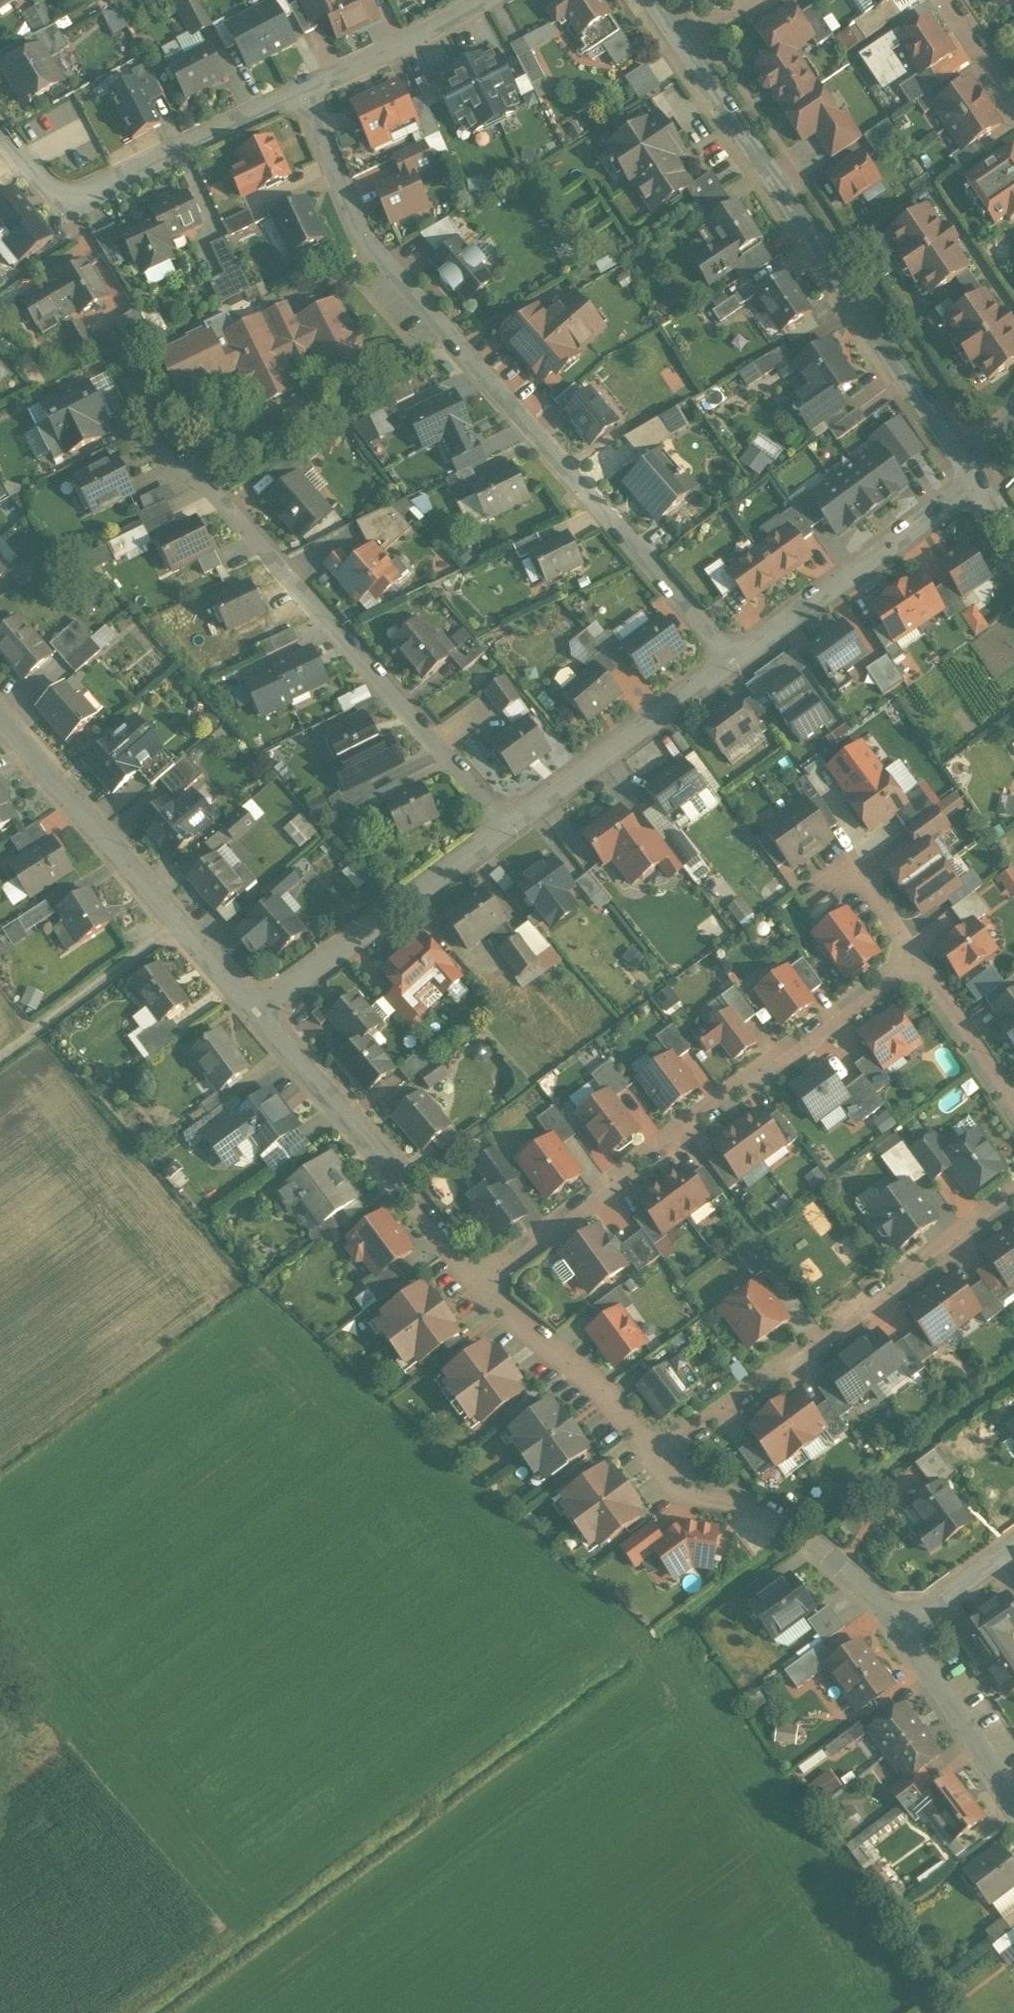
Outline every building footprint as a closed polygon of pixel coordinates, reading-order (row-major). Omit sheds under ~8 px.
[(11,3),(9,0),(0,0),(0,11),(11,3)] [(178,8),(191,32),(193,36),(199,32),(212,25),(199,0),(192,0),(178,8)] [(272,3),(273,2),(282,20),(293,14),(289,7),(286,0),(270,0),(272,3)] [(301,1),(312,23),(315,21),(328,15),(324,7),(340,0),(301,0),(301,1)] [(324,7),(328,15),(338,38),(378,20),(369,0),(340,0),(324,7)] [(557,2),(558,3),(548,10),(557,23),(567,17),(580,36),(610,15),(600,0),(560,0),(557,2)] [(869,0),(851,0),(863,16),(875,8),(869,0)] [(854,22),(865,39),(901,15),(892,0),(889,0),(876,9),(875,8),(863,16),(854,22)] [(875,8),(876,9),(889,0),(869,0),(875,8)] [(312,23),(301,1),(289,7),(293,14),(304,35),(318,28),(315,21),(312,23)] [(272,3),(250,15),(271,55),(294,43),(282,20),(273,2),(272,3)] [(833,35),(813,6),(798,16),(812,36),(811,37),(817,46),(833,35)] [(792,7),(775,18),(772,17),(762,24),(761,27),(757,30),(766,44),(769,42),(776,53),(787,46),(792,53),(801,47),(802,43),(811,37),(812,36),(798,16),(792,7)] [(228,26),(227,27),(236,44),(248,67),(271,55),(250,15),(228,26)] [(610,15),(580,36),(582,39),(578,42),(588,57),(603,47),(616,67),(636,54),(610,15)] [(901,36),(898,39),(902,44),(920,72),(921,73),(929,68),(952,53),(929,18),(901,36)] [(224,19),(213,25),(226,50),(236,44),(227,27),(228,26),(224,19)] [(55,24),(25,39),(31,51),(40,46),(49,59),(69,46),(55,24)] [(191,32),(177,40),(186,57),(207,47),(199,32),(193,36),(191,32)] [(902,44),(898,39),(901,36),(898,32),(862,56),(882,86),(893,78),(894,80),(906,73),(891,51),(902,44)] [(31,51),(18,60),(20,64),(5,73),(16,91),(18,90),(26,104),(50,90),(47,85),(60,77),(49,59),(40,46),(31,51)] [(186,57),(170,66),(187,98),(224,78),(208,46),(207,47),(186,57)] [(784,109),(816,87),(805,72),(806,68),(800,60),(796,59),(792,53),(787,46),(776,53),(760,65),(758,71),(763,78),(761,79),(760,84),(764,90),(770,91),(771,90),(784,109)] [(531,49),(516,57),(531,85),(546,78),(531,49)] [(481,55),(449,71),(451,75),(433,84),(440,98),(455,127),(466,122),(473,135),(516,113),(509,100),(519,94),(497,51),(483,59),(481,55)] [(645,66),(627,79),(640,99),(659,86),(645,66)] [(920,72),(899,87),(911,105),(916,101),(940,85),(929,68),(921,73),(920,72)] [(440,98),(433,84),(429,86),(425,77),(415,82),(422,96),(426,105),(440,98)] [(136,78),(108,92),(132,139),(160,124),(136,78)] [(948,96),(933,106),(934,107),(962,148),(963,150),(977,140),(1000,124),(970,80),(948,96)] [(399,83),(352,105),(372,148),(390,140),(391,140),(388,132),(403,125),(414,120),(418,127),(419,126),(408,103),(399,83)] [(940,85),(916,101),(924,114),(934,107),(933,106),(948,96),(940,85)] [(816,87),(784,109),(783,110),(786,116),(788,116),(789,116),(794,122),(793,123),(793,125),(802,139),(814,132),(838,116),(837,114),(831,106),(832,102),(824,89),(819,89),(818,86),(816,87)] [(422,96),(408,103),(419,126),(418,127),(424,140),(439,133),(426,105),(422,96)] [(838,116),(814,132),(832,158),(861,138),(842,110),(837,114),(838,116)] [(658,115),(648,122),(647,120),(609,146),(610,147),(607,149),(632,187),(635,185),(653,211),(687,189),(691,186),(673,160),(684,153),(658,115)] [(888,120),(864,136),(876,154),(899,138),(888,120)] [(403,125),(388,132),(391,140),(390,140),(392,144),(408,136),(403,125)] [(424,140),(425,144),(433,162),(449,154),(439,133),(424,140)] [(271,139),(241,153),(247,167),(232,174),(242,196),(243,197),(288,176),(271,139)] [(977,140),(963,150),(962,148),(951,156),(959,168),(984,151),(977,140)] [(425,144),(394,158),(402,176),(411,172),(413,175),(435,165),(433,162),(425,144)] [(964,180),(995,224),(1007,216),(1010,221),(1013,219),(1013,146),(964,180)] [(860,154),(827,176),(846,204),(879,182),(860,154)] [(402,176),(376,188),(392,223),(427,207),(413,175),(411,172),(402,176)] [(712,172),(691,186),(687,189),(696,203),(722,188),(712,172)] [(722,188),(696,203),(708,221),(732,205),(722,188)] [(0,199),(0,223),(8,232),(0,239),(0,250),(14,267),(52,236),(13,189),(4,196),(0,199)] [(188,194),(152,209),(156,219),(165,240),(166,239),(202,224),(188,194)] [(242,196),(216,208),(223,223),(249,210),(243,197),(242,196)] [(304,199),(272,214),(292,255),(324,239),(304,199)] [(708,221),(707,221),(721,243),(732,259),(761,240),(736,202),(732,205),(708,221)] [(249,210),(223,223),(228,235),(229,237),(255,224),(249,210)] [(948,232),(940,230),(926,210),(890,234),(899,249),(894,252),(915,284),(921,280),(930,295),(957,277),(967,270),(953,249),(955,241),(948,232)] [(448,218),(420,235),(439,256),(457,240),(458,241),(464,236),(448,218)] [(156,219),(122,233),(134,263),(138,264),(142,273),(171,261),(167,250),(170,249),(166,239),(165,240),(156,219)] [(93,236),(104,253),(116,248),(113,240),(117,239),(111,227),(93,236)] [(228,235),(209,244),(223,275),(209,281),(219,304),(251,288),(229,237),(228,235)] [(458,241),(457,240),(439,256),(433,261),(443,273),(440,276),(454,292),(457,289),(467,301),(491,280),(480,266),(485,262),(474,249),(469,254),(458,241)] [(721,243),(694,261),(709,284),(734,268),(729,261),(732,259),(721,243)] [(86,262),(58,279),(61,283),(70,298),(80,314),(107,297),(86,262)] [(983,295),(967,270),(957,277),(973,302),(983,295)] [(787,276),(757,294),(781,333),(811,315),(787,276)] [(50,288),(24,304),(43,335),(58,325),(53,316),(63,310),(59,304),(70,298),(61,283),(50,290),(50,288)] [(537,308),(524,319),(522,317),(502,335),(505,339),(505,341),(513,351),(516,351),(530,367),(530,369),(538,378),(540,379),(542,381),(555,369),(558,372),(578,355),(575,352),(603,328),(574,295),(555,311),(554,309),(545,317),(537,308)] [(984,295),(983,295),(973,302),(947,320),(957,334),(952,338),(973,369),(979,366),(989,380),(1013,363),(1013,339),(1011,334),(1012,326),(1006,317),(998,315),(984,295)] [(735,298),(713,312),(721,325),(743,310),(735,298)] [(283,307),(225,334),(223,335),(224,336),(229,347),(220,352),(209,329),(209,328),(209,327),(191,335),(188,337),(189,340),(161,353),(159,354),(160,355),(160,356),(178,391),(178,392),(178,393),(183,391),(187,389),(196,392),(199,383),(208,386),(211,377),(215,375),(226,379),(241,372),(242,374),(239,383),(248,386),(245,395),(254,398),(256,403),(258,407),(260,406),(295,389),(298,388),(297,386),(285,361),(293,357),(301,360),(304,352),(312,348),(324,373),(325,375),(328,373),(363,356),(364,356),(364,354),(363,354),(360,347),(363,339),(355,336),(354,335),(357,326),(348,323),(337,299),(300,317),(306,328),(295,333),(283,307)] [(137,308),(115,322),(130,346),(153,335),(137,308)] [(80,322),(66,330),(77,349),(91,341),(80,322)] [(829,341),(793,365),(809,389),(790,402),(808,430),(822,420),(842,407),(844,405),(836,394),(856,381),(829,341)] [(783,346),(750,365),(760,379),(791,358),(783,346)] [(109,372),(88,383),(106,419),(113,415),(103,395),(116,388),(109,372)] [(408,382),(392,390),(398,404),(415,396),(408,382)] [(88,383),(42,406),(50,421),(67,455),(102,437),(95,425),(106,420),(106,419),(88,383)] [(575,384),(555,400),(564,411),(584,395),(575,384)] [(116,388),(103,395),(113,415),(117,424),(131,417),(116,388)] [(616,421),(590,390),(584,395),(564,411),(591,443),(616,421)] [(454,393),(408,416),(424,448),(441,440),(450,435),(469,426),(470,426),(454,393)] [(370,417),(379,438),(405,426),(395,405),(387,409),(370,417)] [(842,407),(822,420),(829,430),(848,416),(842,407)] [(848,416),(829,430),(836,441),(866,420),(858,409),(848,416)] [(659,418),(624,438),(636,452),(667,434),(659,418)] [(920,448),(898,419),(886,428),(907,457),(920,448)] [(55,461),(67,455),(50,421),(37,427),(55,461)] [(469,426),(450,435),(457,451),(477,441),(469,426)] [(907,457),(886,428),(871,439),(877,448),(878,448),(893,468),(907,457)] [(449,455),(457,451),(450,435),(441,440),(449,455)] [(759,471),(778,451),(763,437),(744,457),(759,471)] [(893,468),(878,448),(877,448),(855,465),(884,503),(891,498),(889,496),(905,484),(893,468)] [(299,452),(270,466),(287,485),(299,475),(302,479),(314,468),(299,452)] [(677,477),(657,454),(624,483),(657,521),(695,488),(682,473),(677,477)] [(116,458),(75,479),(92,513),(133,492),(116,458)] [(855,465),(832,482),(861,520),(884,503),(855,465)] [(512,467),(488,479),(487,478),(478,482),(470,486),(475,496),(487,520),(529,500),(513,466),(512,466),(512,467)] [(471,468),(445,480),(457,504),(475,496),(470,486),(478,482),(471,468)] [(302,479),(299,475),(287,485),(268,502),(299,537),(330,510),(302,479)] [(810,498),(809,498),(824,519),(836,535),(853,523),(854,525),(861,520),(832,482),(810,498)] [(810,498),(804,489),(789,500),(794,507),(810,529),(824,519),(809,498),(810,498)] [(166,501),(137,514),(144,527),(172,513),(166,501)] [(391,506),(356,523),(367,545),(375,541),(385,552),(411,529),(391,506)] [(794,507),(779,518),(788,529),(799,544),(813,533),(810,529),(794,507)] [(172,513),(144,527),(151,543),(156,540),(156,539),(179,528),(172,513)] [(179,528),(156,539),(156,540),(172,571),(197,559),(213,551),(206,535),(204,536),(197,521),(198,520),(197,519),(179,528)] [(144,527),(108,544),(116,560),(151,543),(144,527)] [(788,529),(758,550),(778,579),(809,556),(799,544),(788,529)] [(537,535),(514,546),(521,561),(533,555),(532,552),(543,547),(537,535)] [(543,547),(532,552),(533,555),(546,582),(582,564),(568,535),(543,547)] [(967,546),(963,545),(952,553),(951,556),(941,563),(951,579),(963,596),(971,590),(977,586),(975,583),(986,575),(981,568),(982,564),(976,555),(972,554),(967,546)] [(374,546),(351,566),(340,554),(327,565),(344,585),(342,586),(352,598),(353,596),(358,601),(371,591),(377,599),(395,583),(390,577),(390,565),(374,546)] [(729,572),(728,572),(739,587),(748,600),(778,579),(758,550),(729,572)] [(221,566),(213,551),(197,559),(205,575),(221,566)] [(402,559),(397,559),(390,565),(390,577),(395,583),(400,584),(410,574),(411,570),(402,559)] [(0,560),(0,580),(10,572),(0,560)] [(729,572),(720,560),(704,571),(723,598),(739,587),(728,572),(729,572)] [(178,570),(162,575),(165,585),(181,580),(178,570)] [(931,592),(919,575),(895,591),(918,626),(941,610),(942,609),(931,592)] [(971,590),(963,596),(951,579),(941,585),(961,616),(980,603),(971,590)] [(249,583),(212,601),(227,631),(264,613),(249,583)] [(961,616),(941,585),(931,592),(942,609),(941,610),(948,620),(959,612),(961,616)] [(895,591),(871,607),(883,625),(892,638),(902,631),(905,635),(918,626),(895,591)] [(662,622),(640,638),(638,636),(622,647),(630,658),(645,678),(685,649),(662,618),(660,619),(662,622)] [(19,620),(9,629),(7,627),(0,634),(0,652),(24,680),(51,656),(19,620)] [(424,624),(397,646),(423,678),(450,656),(455,652),(454,651),(449,645),(445,649),(424,624)] [(843,626),(825,639),(824,638),(808,650),(829,679),(865,653),(843,624),(842,625),(843,626)] [(883,625),(873,632),(884,649),(895,642),(895,641),(894,642),(892,638),(883,625)] [(67,629),(51,644),(66,660),(83,646),(67,629)] [(291,629),(267,641),(273,653),(297,642),(291,629)] [(597,644),(585,631),(574,641),(590,660),(601,650),(597,644)] [(622,647),(610,633),(597,644),(601,650),(617,667),(630,658),(622,647)] [(471,637),(454,651),(455,652),(450,656),(463,671),(485,653),(471,637)] [(83,646),(66,660),(77,673),(101,651),(91,639),(83,646)] [(895,642),(884,649),(888,655),(893,662),(904,655),(895,642)] [(311,650),(272,668),(274,671),(288,700),(289,700),(326,682),(311,650)] [(888,655),(876,663),(887,679),(877,686),(883,695),(905,681),(893,662),(888,655)] [(793,657),(758,682),(764,690),(763,691),(765,694),(782,716),(780,717),(800,744),(830,721),(813,697),(805,703),(802,700),(810,694),(797,675),(803,671),(793,657)] [(595,664),(563,691),(588,721),(620,693),(595,664)] [(274,671),(246,684),(261,716),(290,703),(289,700),(288,700),(274,671)] [(519,702),(504,679),(486,691),(502,714),(519,702)] [(758,682),(748,689),(752,696),(756,701),(765,694),(763,691),(764,690),(758,682)] [(74,700),(62,686),(37,708),(67,741),(95,716),(78,696),(74,700)] [(756,701),(752,696),(741,704),(758,727),(757,728),(762,734),(772,726),(756,701)] [(737,698),(702,724),(723,753),(757,728),(758,727),(741,704),(737,698)] [(365,717),(327,736),(341,764),(343,768),(381,749),(380,745),(365,717)] [(136,720),(113,740),(112,740),(86,763),(87,764),(87,763),(112,792),(113,794),(138,771),(139,770),(161,751),(155,744),(157,743),(136,720)] [(528,721),(492,747),(513,777),(550,751),(528,721)] [(381,749),(343,768),(341,764),(333,768),(344,789),(368,778),(401,762),(390,740),(380,745),(381,749)] [(850,796),(883,773),(861,744),(829,768),(850,796)] [(161,751),(139,770),(138,771),(152,787),(175,767),(161,751)] [(186,756),(175,767),(152,787),(160,781),(174,797),(178,797),(203,776),(186,756)] [(685,760),(646,789),(673,826),(686,817),(680,809),(706,790),(685,760)] [(899,760),(883,773),(901,798),(918,785),(899,760)] [(850,796),(847,799),(870,830),(893,812),(905,803),(901,798),(883,773),(850,796)] [(368,778),(344,790),(344,789),(338,792),(345,807),(371,794),(375,792),(368,778)] [(918,785),(901,798),(905,803),(893,812),(906,829),(934,808),(918,785)] [(423,786),(386,805),(402,837),(439,817),(423,786)] [(706,790),(680,809),(686,817),(691,823),(717,804),(706,790)] [(193,794),(174,810),(166,801),(139,824),(170,859),(196,836),(196,835),(214,819),(193,794)] [(371,794),(349,805),(355,819),(378,808),(371,794)] [(838,824),(818,794),(806,802),(827,832),(838,824)] [(15,818),(0,796),(0,828),(15,818)] [(806,802),(804,799),(784,814),(812,853),(832,838),(827,832),(806,802)] [(638,833),(620,808),(584,835),(605,865),(614,859),(632,884),(638,880),(643,881),(653,874),(654,868),(660,864),(661,863),(638,833)] [(934,808),(906,829),(915,842),(923,836),(928,842),(949,827),(934,808)] [(243,813),(223,831),(233,842),(253,825),(243,813)] [(812,853),(784,814),(763,829),(766,832),(787,861),(791,868),(812,853)] [(37,823),(10,840),(23,859),(50,841),(37,823)] [(697,857),(678,830),(665,840),(685,866),(697,857)] [(787,861),(766,832),(756,839),(777,868),(787,861)] [(683,868),(657,834),(638,833),(661,863),(660,864),(669,878),(683,868)] [(915,842),(884,865),(906,894),(944,865),(928,842),(923,836),(915,842)] [(23,859),(11,867),(32,897),(71,871),(51,840),(50,841),(23,859)] [(228,872),(213,855),(187,877),(205,897),(203,899),(215,913),(253,879),(239,863),(228,872)] [(552,858),(517,883),(538,911),(539,913),(548,906),(573,887),(552,858)] [(1000,876),(1012,896),(1013,895),(1013,868),(1000,876)] [(288,870),(261,894),(270,903),(275,899),(277,901),(299,882),(288,870)] [(603,890),(589,872),(576,882),(591,900),(603,890)] [(514,933),(483,890),(444,918),(467,950),(488,934),(500,950),(517,937),(514,933)] [(90,891),(59,910),(80,944),(111,924),(90,891)] [(974,892),(951,909),(964,927),(972,921),(974,923),(989,912),(974,892)] [(744,895),(730,905),(745,927),(760,917),(744,895)] [(270,903),(235,935),(254,956),(267,945),(277,956),(304,932),(277,901),(275,899),(270,903)] [(47,901),(18,920),(27,933),(55,915),(47,901)] [(548,906),(539,913),(538,911),(527,920),(536,930),(555,916),(548,906)] [(846,911),(815,934),(847,977),(849,975),(852,979),(867,968),(864,964),(878,954),(846,911)] [(964,927),(938,947),(942,952),(941,956),(945,961),(947,960),(959,976),(994,951),(974,923),(972,921),(964,927)] [(550,946),(529,922),(514,933),(517,937),(533,959),(550,946)] [(422,935),(402,952),(402,955),(383,972),(399,991),(385,1003),(406,1027),(461,979),(422,935)] [(533,959),(517,937),(500,950),(520,977),(537,964),(533,959)] [(822,985),(802,959),(788,969),(807,996),(822,985)] [(188,1004),(158,965),(132,985),(161,1023),(162,1024),(170,1019),(188,1004)] [(787,969),(772,980),(766,979),(760,983),(759,989),(757,991),(782,1025),(812,1002),(807,996),(788,969),(787,969)] [(984,998),(1001,1021),(1013,1011),(1013,977),(1013,976),(984,998)] [(755,1016),(734,987),(721,997),(730,1010),(730,1009),(742,1025),(755,1016)] [(341,1007),(329,1017),(330,1018),(332,1017),(341,1027),(339,1028),(355,1047),(366,1038),(381,1025),(355,995),(341,1007)] [(333,997),(312,1015),(321,1026),(330,1018),(329,1017),(341,1007),(333,997)] [(742,1025),(730,1009),(730,1010),(708,1026),(695,1036),(707,1052),(720,1043),(734,1061),(756,1044),(742,1025)] [(894,1011),(873,1027),(868,1026),(857,1033),(872,1052),(883,1067),(884,1067),(900,1055),(906,1056),(914,1050),(915,1044),(918,1042),(894,1011)] [(997,1024),(1013,1047),(1013,1011),(1001,1021),(997,1024)] [(162,1024),(161,1023),(145,1036),(159,1054),(183,1036),(170,1019),(162,1024)] [(672,1025),(655,1037),(669,1056),(670,1056),(675,1061),(690,1050),(672,1025)] [(248,1071),(220,1031),(190,1052),(208,1076),(214,1072),(224,1086),(225,1088),(227,1086),(248,1071)] [(393,1069),(366,1038),(355,1047),(339,1061),(366,1093),(393,1069)] [(424,1048),(399,1069),(409,1081),(436,1062),(424,1048)] [(883,1067),(872,1052),(854,1065),(862,1076),(876,1094),(894,1080),(884,1067),(883,1067)] [(675,1061),(670,1056),(669,1056),(639,1079),(664,1113),(695,1089),(675,1061)] [(610,1062),(591,1076),(605,1095),(608,1093),(613,1099),(629,1087),(610,1062)] [(440,1065),(421,1078),(429,1089),(448,1076),(440,1065)] [(842,1092),(822,1065),(816,1069),(815,1068),(814,1070),(808,1075),(806,1074),(806,1075),(807,1076),(791,1088),(799,1098),(798,1104),(803,1110),(808,1111),(816,1121),(838,1105),(847,1099),(842,1092)] [(876,1094),(862,1076),(842,1092),(847,1099),(838,1105),(849,1119),(856,1114),(862,1122),(884,1105),(876,1094)] [(224,1086),(200,1103),(209,1116),(222,1106),(235,1097),(227,1086),(225,1088),(224,1086)] [(297,1128),(269,1090),(231,1118),(232,1119),(241,1113),(254,1132),(266,1148),(257,1155),(257,1156),(274,1144),(297,1128)] [(605,1095),(579,1114),(590,1129),(587,1130),(606,1155),(637,1132),(613,1099),(608,1093),(605,1095)] [(420,1094),(393,1118),(423,1152),(450,1128),(420,1094)] [(209,1116),(196,1125),(205,1139),(232,1119),(231,1118),(222,1106),(209,1116)] [(575,1136),(554,1107),(536,1120),(550,1138),(551,1137),(559,1148),(575,1136)] [(886,1132),(900,1123),(892,1110),(877,1119),(886,1132)] [(765,1121),(758,1111),(743,1122),(741,1120),(734,1125),(761,1161),(783,1145),(765,1121)] [(798,1139),(778,1111),(765,1121),(783,1145),(785,1148),(798,1139)] [(232,1119),(205,1139),(219,1158),(254,1132),(241,1113),(232,1119)] [(761,1161),(734,1125),(727,1131),(729,1133),(713,1144),(721,1154),(739,1178),(761,1161)] [(297,1128),(274,1144),(286,1162),(309,1145),(297,1128)] [(947,1153),(942,1157),(950,1167),(971,1195),(1004,1171),(1002,1168),(1003,1163),(995,1152),(990,1152),(976,1132),(947,1153)] [(934,1135),(909,1153),(926,1176),(931,1182),(950,1167),(942,1157),(947,1153),(934,1135)] [(559,1148),(551,1137),(550,1138),(536,1149),(534,1159),(524,1166),(548,1198),(579,1175),(559,1148)] [(909,1153),(902,1143),(881,1159),(901,1187),(907,1183),(910,1187),(926,1176),(909,1153)] [(516,1177),(495,1149),(474,1164),(495,1192),(503,1186),(504,1187),(516,1177)] [(739,1178),(721,1154),(709,1163),(729,1190),(742,1181),(739,1178)] [(329,1155),(277,1193),(288,1208),(298,1201),(300,1203),(304,1201),(321,1224),(340,1210),(353,1201),(334,1176),(341,1171),(329,1155)] [(690,1176),(683,1167),(668,1178),(666,1176),(659,1181),(685,1217),(707,1201),(708,1201),(690,1176)] [(722,1195),(702,1168),(690,1176),(708,1201),(707,1201),(709,1205),(722,1195)] [(685,1217),(659,1181),(651,1186),(653,1189),(638,1200),(645,1210),(663,1234),(664,1233),(685,1218),(685,1217)] [(901,1187),(869,1211),(878,1223),(876,1224),(875,1230),(882,1239),(887,1240),(889,1238),(898,1250),(936,1222),(910,1187),(907,1183),(901,1187)] [(495,1192),(474,1208),(496,1237),(525,1215),(504,1187),(503,1186),(495,1192)] [(685,1217),(685,1218),(692,1227),(714,1211),(709,1205),(707,1201),(685,1217)] [(340,1210),(321,1224),(329,1235),(348,1222),(340,1210)] [(663,1234),(645,1210),(633,1219),(642,1231),(654,1246),(666,1237),(664,1233),(663,1234)] [(383,1214),(350,1239),(351,1241),(348,1250),(356,1262),(366,1261),(376,1275),(377,1276),(393,1264),(411,1251),(383,1214)] [(603,1238),(596,1228),(562,1253),(591,1293),(625,1268),(631,1263),(620,1248),(614,1240),(603,1239),(603,1238)] [(1006,1235),(1013,1246),(1013,1229),(1006,1235)] [(642,1231),(620,1248),(631,1263),(638,1273),(661,1256),(654,1246),(642,1231)] [(774,1264),(753,1235),(733,1250),(754,1279),(774,1264)] [(982,1252),(991,1264),(1005,1282),(1008,1287),(1009,1286),(1013,1283),(1013,1246),(1006,1235),(982,1252)] [(393,1264),(377,1276),(376,1275),(363,1285),(368,1292),(376,1302),(378,1304),(406,1283),(393,1264)] [(991,1264),(977,1274),(982,1281),(990,1293),(1005,1282),(991,1264)] [(966,1293),(953,1276),(937,1288),(936,1286),(929,1292),(956,1328),(978,1312),(979,1311),(966,1293)] [(982,1281),(966,1293),(979,1311),(978,1312),(986,1323),(1003,1310),(997,1301),(990,1293),(982,1281)] [(757,1282),(722,1308),(751,1347),(786,1321),(757,1282)] [(1005,1282),(990,1293),(997,1301),(1012,1290),(1009,1286),(1008,1287),(1005,1282)] [(1009,1286),(1012,1290),(997,1301),(1003,1310),(1013,1302),(1013,1283),(1009,1286)] [(429,1295),(422,1286),(383,1315),(387,1321),(378,1328),(405,1365),(415,1358),(419,1364),(458,1335),(452,1327),(454,1325),(431,1294),(429,1295)] [(619,1287),(590,1309),(601,1323),(619,1310),(622,1314),(633,1306),(619,1287)] [(368,1292),(356,1300),(364,1311),(376,1302),(368,1292)] [(929,1292),(922,1297),(923,1298),(906,1310),(919,1328),(932,1346),(933,1345),(956,1328),(929,1292)] [(601,1323),(591,1331),(602,1347),(601,1348),(615,1367),(645,1345),(622,1314),(619,1310),(601,1323)] [(932,1346),(919,1328),(903,1340),(921,1364),(938,1351),(933,1345),(932,1346)] [(878,1332),(858,1347),(854,1347),(850,1350),(875,1384),(901,1365),(902,1364),(891,1349),(878,1332)] [(921,1364),(903,1340),(891,1349),(902,1364),(901,1365),(911,1379),(925,1369),(921,1364)] [(669,1342),(645,1360),(656,1375),(669,1365),(669,1367),(681,1358),(669,1342)] [(485,1346),(446,1375),(452,1383),(446,1387),(470,1420),(476,1415),(482,1423),(521,1394),(515,1386),(520,1382),(496,1351),(491,1354),(485,1346)] [(850,1350),(845,1353),(845,1357),(825,1372),(831,1380),(849,1404),(850,1403),(875,1384),(850,1350)] [(681,1358),(669,1367),(690,1393),(701,1384),(681,1358)] [(656,1375),(639,1387),(663,1419),(693,1397),(690,1393),(669,1367),(669,1365),(656,1375)] [(849,1404),(831,1380),(818,1390),(827,1401),(840,1419),(853,1408),(850,1403),(849,1404)] [(798,1393),(780,1406),(778,1403),(771,1408),(802,1449),(814,1440),(812,1437),(823,1429),(824,1428),(812,1412),(798,1393)] [(827,1401),(812,1412),(824,1428),(823,1429),(833,1442),(848,1430),(840,1419),(827,1401)] [(550,1403),(511,1432),(518,1442),(513,1445),(535,1474),(540,1471),(547,1481),(586,1452),(578,1440),(580,1438),(561,1413),(559,1414),(550,1403)] [(771,1408),(764,1414),(766,1416),(748,1430),(755,1439),(774,1465),(776,1464),(787,1456),(789,1459),(802,1449),(771,1408)] [(774,1465),(755,1439),(738,1451),(760,1480),(778,1467),(776,1464),(774,1465)] [(940,1449),(916,1466),(933,1490),(942,1483),(943,1485),(958,1474),(940,1449)] [(613,1472),(608,1476),(603,1469),(564,1498),(569,1504),(563,1509),(590,1546),(596,1541),(600,1547),(639,1518),(634,1511),(640,1507),(613,1472)] [(933,1490),(912,1505),(939,1543),(969,1522),(943,1485),(942,1483),(933,1490)] [(650,1525),(621,1547),(636,1567),(655,1553),(651,1547),(661,1540),(650,1525)] [(716,1530),(681,1525),(661,1540),(651,1547),(655,1553),(661,1560),(666,1561),(677,1576),(691,1566),(711,1569),(716,1530)] [(788,1578),(766,1595),(765,1595),(749,1607),(773,1639),(813,1609),(789,1577),(788,1578)] [(985,1610),(986,1611),(973,1620),(975,1623),(991,1647),(1006,1637),(1013,1631),(1013,1607),(1006,1596),(985,1610)] [(829,1607),(808,1622),(823,1644),(844,1628),(829,1607)] [(957,1636),(981,1671),(986,1667),(1006,1695),(1013,1690),(1013,1648),(1006,1637),(991,1647),(975,1623),(957,1636)] [(834,1660),(825,1667),(826,1669),(857,1710),(891,1685),(859,1642),(834,1660)] [(822,1644),(784,1672),(797,1690),(826,1669),(825,1667),(834,1660),(822,1644)] [(882,1721),(869,1732),(869,1733),(887,1756),(924,1729),(916,1719),(912,1719),(902,1706),(882,1721)] [(875,1712),(848,1732),(856,1742),(869,1733),(869,1732),(882,1721),(875,1712)] [(799,1743),(801,1725),(781,1723),(779,1741),(799,1743)] [(924,1729),(887,1756),(905,1780),(906,1781),(921,1769),(939,1756),(930,1743),(931,1739),(924,1729)] [(824,1796),(843,1782),(834,1769),(814,1783),(824,1796)] [(921,1769),(906,1781),(905,1780),(892,1790),(900,1801),(923,1783),(928,1779),(921,1769)] [(932,1794),(923,1800),(924,1801),(946,1830),(936,1837),(944,1847),(982,1819),(952,1779),(932,1794)] [(900,1801),(898,1802),(907,1813),(924,1801),(923,1800),(932,1794),(923,1783),(900,1801)] [(899,1806),(849,1845),(869,1869),(885,1857),(873,1842),(906,1816),(899,1806)] [(964,1875),(988,1906),(1013,1886),(1013,1869),(998,1849),(964,1875)] [(1002,1921),(1011,1932),(1013,1930),(1013,1912),(1002,1921)] [(1006,1936),(1013,1947),(1013,1930),(1011,1932),(1006,1936)] [(991,1947),(1000,1958),(1013,1947),(1006,1936),(991,1947)]
